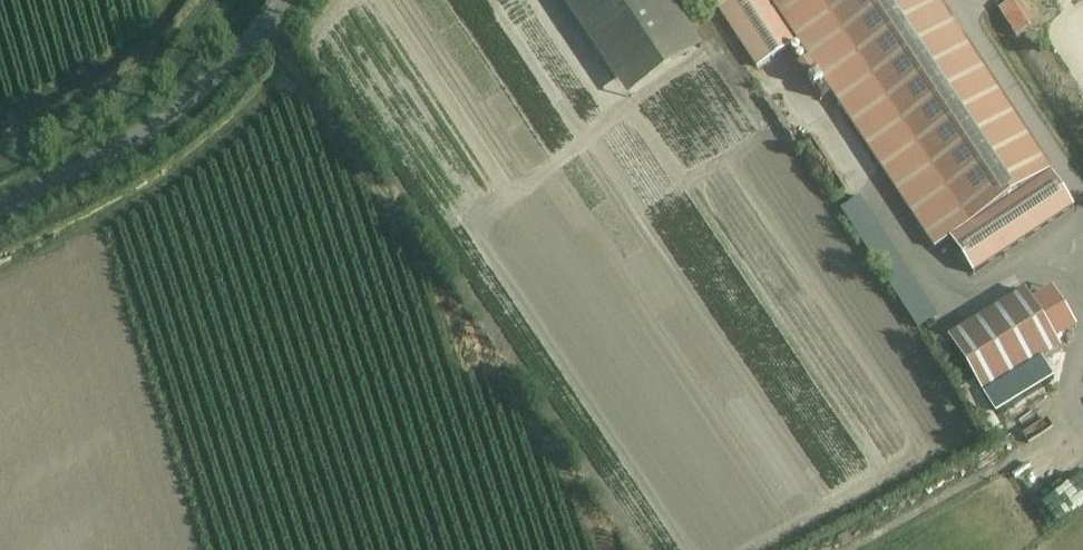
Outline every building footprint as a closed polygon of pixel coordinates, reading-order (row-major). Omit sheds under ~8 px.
[(566,5),(628,98),(702,48),(670,0),(563,0),(566,5)] [(762,65),(793,44),(762,0),(717,0),(762,65)] [(772,2),(935,249),(950,239),(973,275),(1075,207),(1051,172),(937,0),(775,0),(772,2)] [(1032,26),(1016,0),(1012,0),(999,8),(1016,36),(1032,26)] [(809,61),(798,67),(805,77),(815,71),(809,61)] [(706,86),(695,93),(712,121),(724,114),(706,86)] [(871,247),(881,239),(852,201),(842,209),(871,247)] [(949,337),(984,395),(1062,349),(1028,290),(949,337)] [(1045,460),(1016,489),(1052,524),(1081,495),(1045,460)]
